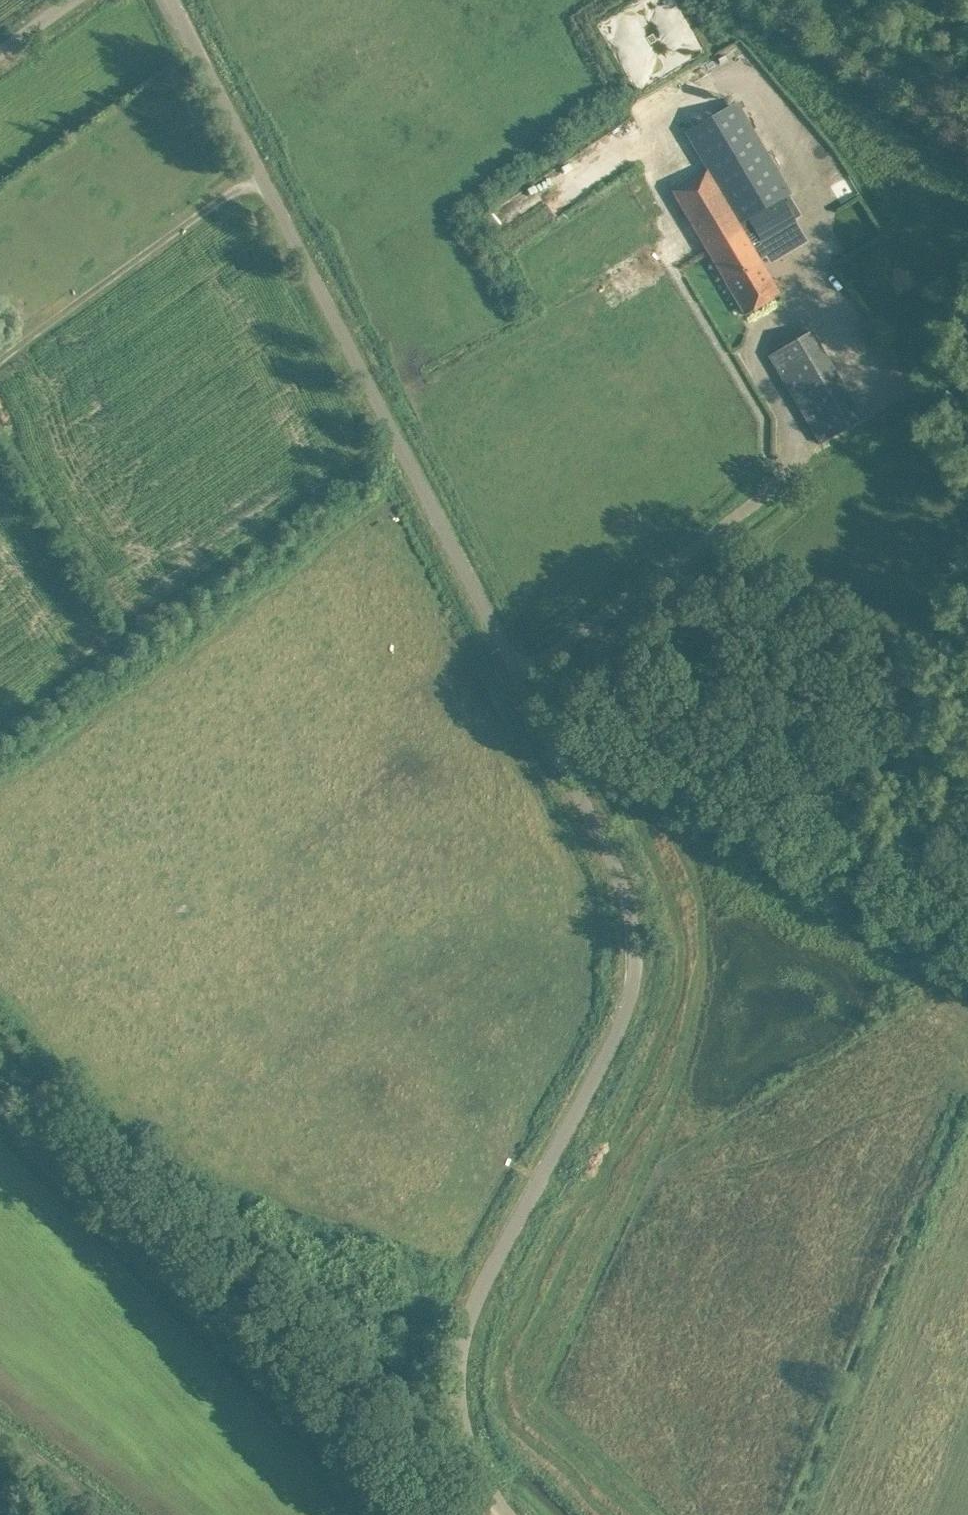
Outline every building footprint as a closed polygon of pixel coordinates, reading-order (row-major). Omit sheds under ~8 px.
[(805,237),(782,198),(790,193),(767,155),(736,102),(685,132),(707,169),(672,190),(745,315),(780,294),(746,237),(760,240),(770,257),(805,237)] [(770,356),(821,442),(861,418),(810,332),(770,356)]
